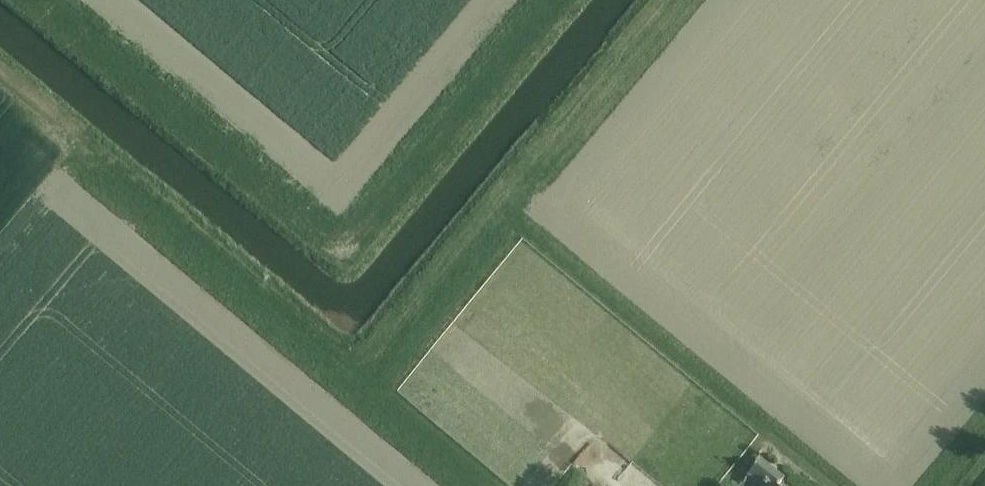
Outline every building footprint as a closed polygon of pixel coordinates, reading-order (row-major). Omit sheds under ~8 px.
[(785,482),(762,464),(750,478),(760,485),(782,485),(785,482)]
